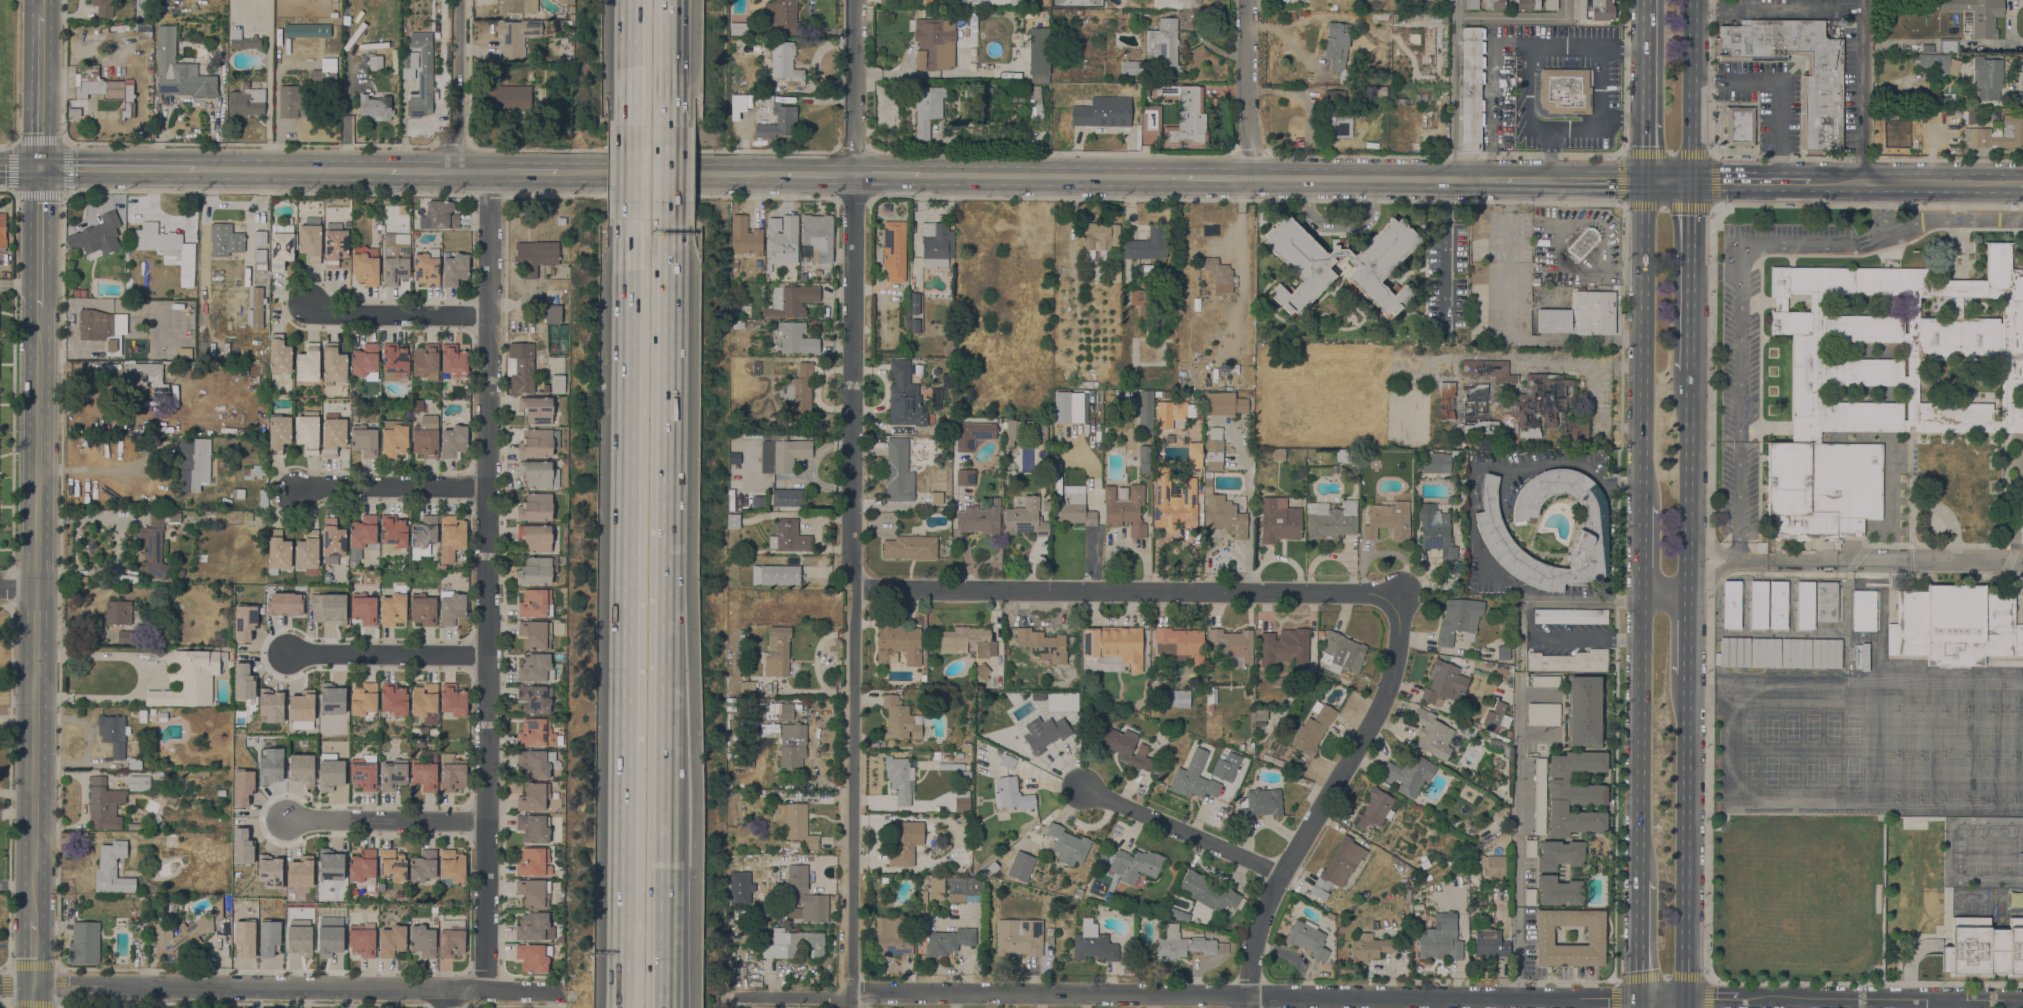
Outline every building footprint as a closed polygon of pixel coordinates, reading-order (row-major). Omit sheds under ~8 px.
[(91,5),(91,0),(113,0),(113,17),(97,17),(97,5),(91,5)] [(130,8),(130,0),(136,0),(148,0),(148,17),(136,17),(136,8),(130,8)] [(496,4),(496,0),(537,0),(537,11),(526,11),(526,13),(522,13),(522,18),(508,18),(508,13),(500,13),(500,4),(496,4)] [(771,2),(771,0),(796,0),(795,22),(801,22),(801,34),(772,32),(772,28),(763,28),(764,2),(771,2)] [(1466,9),(1466,0),(1478,0),(1478,9),(1466,9)] [(1484,9),(1484,0),(1505,0),(1505,1),(1504,1),(1504,10),(1491,10),(1491,9),(1484,9)] [(1516,10),(1516,0),(1539,0),(1539,9),(1532,9),(1532,10),(1516,10)] [(1545,9),(1545,0),(1557,0),(1557,9),(1545,9)] [(1573,19),(1573,0),(1586,0),(1586,19),(1573,19)] [(1591,20),(1591,0),(1612,0),(1612,6),(1614,6),(1614,20),(1591,20)] [(1947,11),(1947,0),(2003,0),(2003,1),(2004,2),(2004,5),(2003,6),(2003,17),(1994,17),(1994,28),(1997,28),(1997,30),(1998,32),(1998,35),(1996,36),(1996,38),(1972,38),(1972,33),(1961,33),(1961,20),(1962,20),(1962,11),(1947,11)] [(1391,13),(1417,14),(1417,23),(1404,23),(1404,27),(1391,26),(1391,13)] [(1153,61),(1153,52),(1146,52),(1146,30),(1159,30),(1159,18),(1177,18),(1177,74),(1121,74),(1121,61),(1153,61)] [(948,47),(948,48),(940,48),(940,70),(926,70),(926,66),(927,65),(927,61),(926,61),(926,57),(928,57),(928,49),(921,49),(921,48),(919,48),(919,32),(915,32),(915,19),(945,19),(945,24),(954,24),(954,47),(950,47),(948,47)] [(541,21),(541,36),(533,36),(533,34),(526,34),(526,35),(523,35),(523,47),(524,47),(524,59),(499,59),(499,47),(501,47),(501,36),(497,36),(497,20),(503,20),(503,22),(520,22),(522,21),(541,21)] [(1822,151),(1803,151),(1804,139),(1804,126),(1804,113),(1804,101),(1804,88),(1804,77),(1807,77),(1810,77),(1811,54),(1808,52),(1797,51),(1786,51),(1786,54),(1786,57),(1749,57),(1718,57),(1718,38),(1718,25),(1749,26),(1749,20),(1786,21),(1797,21),(1823,21),(1823,36),(1826,39),(1841,39),(1841,77),(1841,88),(1841,101),(1841,113),(1841,126),(1841,139),(1840,151),(1822,151)] [(747,23),(747,35),(730,35),(730,22),(747,23)] [(1352,70),(1350,83),(1338,81),(1339,72),(1329,71),(1331,58),(1324,57),(1328,22),(1350,25),(1345,69),(1352,70)] [(150,24),(137,24),(137,38),(150,38),(150,24)] [(284,36),(284,24),(330,24),(330,37),(284,36)] [(175,63),(197,63),(197,75),(217,76),(217,92),(218,92),(218,97),(194,97),(194,95),(179,95),(179,94),(156,94),(156,89),(158,89),(158,75),(157,75),(157,49),(158,49),(158,25),(176,25),(175,63)] [(1462,27),(1481,27),(1480,151),(1461,151),(1462,27)] [(1049,29),(1049,82),(1029,82),(1029,28),(1049,29)] [(231,29),(241,29),(241,38),(252,38),(252,35),(256,35),(256,39),(261,39),(261,48),(231,48),(231,29)] [(146,34),(147,42),(131,43),(130,35),(146,34)] [(1958,38),(1958,52),(1938,52),(1938,38),(1958,38)] [(771,42),(794,42),(794,46),(795,46),(795,55),(794,55),(794,59),(792,59),(792,69),(804,69),(804,84),(799,84),(799,86),(787,86),(787,77),(771,77),(771,42)] [(1934,45),(1934,52),(1921,52),(1921,44),(1934,45)] [(418,68),(402,68),(402,51),(418,52),(418,68)] [(1808,52),(1797,51),(1786,51),(1786,54),(1807,55),(1807,77),(1810,77),(1811,54),(1808,52)] [(1960,61),(1956,76),(1948,74),(1948,79),(1934,79),(1935,72),(1936,72),(1936,67),(1918,66),(1918,65),(1914,65),(1914,55),(1918,55),(1918,54),(1949,55),(1949,58),(1960,61)] [(382,70),(369,70),(369,55),(382,55),(382,70)] [(2002,59),(2001,88),(1999,88),(1999,100),(1977,100),(1977,87),(1973,87),(1973,71),(1972,71),(1972,55),(1983,55),(1983,59),(2002,59)] [(323,57),(335,58),(335,71),(336,71),(336,92),(326,92),(326,83),(311,83),(311,69),(322,69),(323,57)] [(403,68),(414,69),(414,80),(403,79),(403,68)] [(1588,69),(1588,87),(1591,87),(1591,114),(1547,113),(1547,108),(1540,108),(1540,69),(1588,69)] [(418,72),(432,72),(432,114),(424,113),(424,116),(419,116),(419,119),(408,118),(408,98),(407,98),(407,90),(418,90),(418,72)] [(133,102),(134,102),(134,118),(124,118),(124,121),(120,121),(120,110),(124,110),(124,100),(103,99),(103,96),(87,96),(87,99),(74,98),(75,73),(80,73),(80,80),(87,80),(106,81),(106,80),(124,80),(124,84),(133,84),(133,102)] [(531,86),(531,110),(485,110),(485,76),(499,76),(499,86),(531,86)] [(280,86),(298,86),(298,93),(308,93),(308,114),(299,114),(299,109),(298,109),(298,118),(280,118),(280,86)] [(1163,147),(1163,127),(1177,127),(1178,99),(1151,98),(1152,86),(1202,87),(1202,113),(1205,113),(1205,129),(1207,130),(1207,148),(1186,147),(1186,146),(1180,146),(1180,147),(1163,147)] [(1386,95),(1371,95),(1371,86),(1386,87),(1386,95)] [(915,124),(916,124),(916,87),(946,87),(946,97),(942,97),(942,118),(929,118),(929,140),(915,141),(915,124)] [(265,89),(265,101),(264,101),(264,105),(266,105),(266,109),(264,109),(264,114),(256,114),(256,115),(238,114),(238,118),(229,118),(230,91),(239,92),(239,89),(265,89)] [(390,108),(394,108),(394,116),(390,116),(390,121),(374,120),(374,116),(359,116),(360,94),(368,94),(368,91),(382,91),(382,95),(390,95),(390,98),(390,108)] [(1345,91),(1345,109),(1352,110),(1352,137),(1325,137),(1325,123),(1324,123),(1324,91),(1345,91)] [(2021,92),(2021,94),(2022,94),(2022,101),(2021,107),(2004,107),(2004,103),(2008,103),(2008,91),(2021,92)] [(755,137),(755,124),(775,124),(775,125),(776,125),(776,115),(772,115),(772,107),(765,106),(766,103),(754,103),(754,94),(773,94),(773,102),(781,102),(781,106),(797,106),(796,135),(775,134),(775,138),(755,137)] [(1072,105),(1090,106),(1091,97),(1130,97),(1130,127),(1071,126),(1072,105)] [(1142,113),(1144,113),(1144,106),(1161,106),(1160,134),(1142,133),(1142,113)] [(1754,137),(1754,146),(1726,145),(1726,126),(1726,107),(1754,107),(1754,120),(1755,120),(1755,126),(1754,126),(1754,137)] [(1967,110),(1979,111),(1979,124),(1966,124),(1967,110)] [(1730,126),(1730,142),(1749,142),(1749,126),(1749,112),(1730,112),(1730,126)] [(2003,114),(2022,115),(2022,144),(2019,144),(2019,148),(1996,147),(1996,145),(1990,145),(1990,147),(1962,147),(1963,128),(1990,128),(1990,135),(1990,136),(2002,136),(2003,114)] [(459,228),(419,228),(419,216),(426,216),(426,210),(427,210),(427,201),(451,201),(451,202),(454,202),(453,211),(451,211),(451,214),(459,214),(459,228)] [(65,237),(77,232),(78,233),(103,222),(100,215),(114,209),(121,226),(116,228),(119,236),(103,243),(104,244),(102,244),(101,244),(94,247),(95,247),(91,249),(91,248),(84,251),(82,246),(77,247),(77,245),(70,249),(65,237)] [(732,215),(747,215),(747,232),(752,232),(752,228),(763,229),(762,256),(754,256),(754,254),(732,253),(732,215)] [(797,263),(766,263),(767,230),(768,230),(768,218),(781,218),(781,231),(777,230),(777,233),(782,233),(783,215),(798,215),(797,254),(797,263)] [(817,263),(817,261),(813,261),(813,245),(801,245),(802,215),(811,215),(811,216),(823,216),(823,215),(833,215),(832,263),(817,263)] [(1340,257),(1340,260),(1335,261),(1327,268),(1335,276),(1294,319),(1268,293),(1277,283),(1280,286),(1284,282),(1293,290),(1295,288),(1295,287),(1300,282),(1301,282),(1302,281),(1263,243),(1268,238),(1264,234),(1271,227),(1272,228),(1274,226),(1273,225),(1280,218),(1284,221),(1289,216),(1327,254),(1332,250),(1332,245),(1332,239),(1346,239),(1346,248),(1353,255),(1391,217),(1395,222),(1399,218),(1421,239),(1379,282),(1382,286),(1383,285),(1387,288),(1386,289),(1388,291),(1396,283),(1400,287),(1404,284),(1414,294),(1388,320),(1363,294),(1358,299),(1343,284),(1348,280),(1345,278),(1354,269),(1352,267),(1353,266),(1348,261),(1349,260),(1346,257),(1340,257)] [(320,264),(308,264),(307,252),(299,252),(298,225),(305,225),(305,217),(320,217),(320,264)] [(293,260),(284,260),(284,271),(272,271),(271,224),(274,224),(274,218),(292,218),(292,225),(293,225),(293,260)] [(159,249),(134,249),(135,229),(142,230),(142,221),(157,221),(160,234),(166,234),(166,232),(176,232),(176,234),(182,234),(182,243),(195,243),(194,276),(180,276),(181,260),(175,260),(175,255),(158,255),(159,249)] [(887,282),(887,269),(883,269),(883,221),(905,221),(905,282),(887,282)] [(211,242),(211,223),(231,223),(231,232),(244,232),(244,252),(229,252),(229,256),(211,256),(211,242)] [(343,223),(342,230),(348,230),(348,258),(339,257),(338,269),(326,269),(326,230),(327,230),(327,223),(343,223)] [(948,223),(948,230),(953,230),(953,258),(947,258),(947,266),(922,267),(922,243),(921,243),(921,238),(934,238),(934,235),(922,235),(922,223),(945,223),(948,223)] [(1110,250),(1082,250),(1083,223),(1110,223),(1110,224),(1119,224),(1119,245),(1110,245),(1110,250)] [(1149,240),(1148,224),(1164,223),(1164,240),(1166,240),(1166,258),(1124,259),(1124,240),(1149,240)] [(1579,261),(1566,249),(1586,227),(1592,227),(1599,233),(1599,239),(1579,261)] [(266,245),(253,245),(254,231),(266,231),(266,245)] [(409,278),(408,278),(408,279),(401,279),(401,278),(398,278),(398,286),(383,286),(384,233),(395,233),(395,234),(409,234),(409,278)] [(558,265),(537,265),(537,278),(524,278),(525,265),(516,265),(516,242),(534,243),(534,241),(558,241),(558,265)] [(1788,334),(1792,334),(1791,421),(1791,435),(1791,443),(1767,443),(1767,455),(1767,461),(1767,485),(1767,492),(1767,515),(1771,515),(1771,538),(1835,538),(1835,537),(1863,537),(1863,519),(1881,519),(1882,444),(1819,444),(1820,430),(2022,432),(2022,404),(2012,404),(2012,387),(2022,387),(2022,269),(2014,269),(2010,269),(2010,243),(1987,243),(1986,281),(1973,281),(1968,281),(1949,280),(1943,280),(1929,280),(1929,268),(1901,268),(1880,268),(1794,267),(1788,267),(1771,334),(1788,334)] [(378,286),(364,286),(364,282),(356,282),(356,280),(355,280),(355,275),(353,275),(352,254),(354,254),(353,247),(361,247),(362,246),(365,246),(367,248),(378,248),(378,286)] [(800,246),(812,246),(812,262),(800,261),(800,246)] [(428,248),(439,248),(439,286),(424,286),(424,282),(417,282),(417,281),(414,281),(414,254),(421,254),(423,253),(427,253),(428,248)] [(266,261),(266,271),(255,271),(254,249),(266,249),(266,261)] [(469,254),(468,279),(458,279),(458,287),(443,287),(443,258),(454,258),(454,255),(455,253),(460,253),(461,254),(469,254)] [(1214,270),(1203,270),(1203,258),(1218,258),(1218,265),(1228,265),(1228,269),(1232,269),(1232,292),(1215,292),(1214,270)] [(1774,304),(1788,267),(1771,267),(1771,297),(1774,297),(1774,304)] [(805,306),(805,308),(806,308),(806,315),(804,315),(804,317),(764,317),(764,308),(771,308),(772,287),(781,287),(781,286),(786,286),(786,284),(795,284),(795,286),(819,286),(819,302),(801,302),(801,306),(805,306)] [(1142,285),(1154,285),(1154,317),(1142,317),(1142,305),(1130,305),(1130,288),(1142,288),(1142,285)] [(1571,292),(1571,288),(1577,288),(1577,292),(1578,292),(1578,286),(1585,287),(1585,292),(1615,292),(1615,334),(1571,334),(1571,332),(1537,332),(1537,309),(1570,309),(1571,292)] [(252,328),(262,328),(261,287),(251,287),(252,328)] [(911,292),(920,292),(919,314),(911,314),(911,292)] [(1810,294),(1789,294),(1789,297),(1786,297),(1786,312),(1809,312),(1810,294)] [(1908,295),(1821,294),(1821,315),(1903,316),(1903,333),(1907,333),(1908,295)] [(1918,317),(1954,317),(1954,297),(1918,297),(1918,317)] [(2001,298),(1961,297),(1961,318),(1999,319),(1999,323),(2001,323),(2001,298)] [(561,323),(545,323),(545,305),(561,305),(561,323)] [(255,308),(265,308),(265,350),(255,349),(255,308)] [(114,314),(114,334),(121,334),(121,356),(105,356),(106,340),(79,340),(79,328),(78,328),(78,322),(80,322),(80,319),(78,319),(78,312),(80,311),(80,309),(92,309),(107,314),(114,314)] [(910,319),(919,319),(920,332),(911,332),(910,319)] [(744,321),(744,329),(732,329),(732,321),(744,321)] [(781,336),(778,336),(778,322),(805,322),(805,333),(801,333),(801,338),(819,338),(819,353),(781,353),(781,336)] [(291,346),(291,372),(282,372),(282,374),(271,374),(271,372),(270,372),(270,339),(271,339),(271,334),(283,334),(283,340),(283,346),(291,346)] [(297,354),(306,354),(306,350),(306,342),(319,342),(319,381),(296,381),(297,354)] [(1907,342),(1820,342),(1820,359),(1903,359),(1903,376),(1907,376),(1907,342)] [(346,382),(333,381),(333,386),(324,386),(325,343),(338,343),(337,354),(347,354),(346,382)] [(351,375),(352,352),(353,352),(354,350),(359,350),(360,351),(363,351),(364,343),(378,343),(377,378),(359,378),(359,375),(351,375)] [(408,380),(383,380),(383,372),(382,372),(383,343),(397,343),(397,348),(407,348),(407,354),(409,354),(409,376),(408,376),(408,377),(408,380)] [(438,380),(428,380),(428,376),(426,377),(422,377),(421,376),(413,376),(413,349),(417,349),(418,347),(422,348),(424,349),(424,343),(439,343),(438,380)] [(534,343),(534,359),(533,359),(533,364),(534,364),(534,391),(535,391),(535,393),(517,393),(517,394),(510,394),(510,376),(507,376),(507,357),(509,357),(509,343),(534,343)] [(443,373),(442,344),(457,344),(457,351),(468,351),(468,376),(464,376),(460,380),(460,382),(453,382),(453,379),(449,375),(449,373),(443,373)] [(1992,409),(1998,409),(1998,415),(1992,415),(1992,420),(2000,420),(2001,356),(1999,356),(1999,361),(1918,361),(1918,403),(1992,403),(1992,409)] [(890,384),(895,384),(895,378),(890,378),(890,359),(910,359),(909,384),(918,384),(918,395),(921,395),(921,413),(927,413),(927,426),(914,426),(914,425),(889,425),(890,384)] [(1508,361),(1508,375),(1518,375),(1517,384),(1494,384),(1494,376),(1460,376),(1461,360),(1508,361)] [(760,375),(752,375),(753,361),(761,362),(760,375)] [(786,385),(787,385),(787,382),(790,383),(790,378),(798,378),(798,363),(810,363),(810,361),(813,361),(812,378),(811,378),(810,406),(811,406),(811,417),(790,417),(790,400),(786,400),(786,386),(786,385)] [(162,363),(162,384),(168,384),(168,388),(170,388),(170,398),(149,398),(149,372),(124,372),(124,363),(162,363)] [(922,365),(922,376),(914,376),(915,364),(922,365)] [(942,388),(942,373),(950,373),(951,388),(942,388)] [(1518,414),(1510,414),(1511,401),(1518,401),(1518,393),(1525,394),(1525,374),(1574,375),(1574,398),(1561,398),(1561,425),(1543,424),(1543,413),(1541,413),(1540,437),(1519,437),(1520,432),(1525,427),(1517,427),(1518,414)] [(564,393),(551,393),(552,375),(564,375),(564,393)] [(1440,382),(1455,382),(1454,422),(1439,422),(1440,382)] [(1464,402),(1461,402),(1461,384),(1487,384),(1487,413),(1490,413),(1489,421),(1498,421),(1498,433),(1463,433),(1464,402)] [(1907,386),(1820,384),(1820,402),(1903,403),(1902,419),(1906,419),(1907,386)] [(2012,387),(2012,404),(2022,404),(2022,387),(2012,387)] [(1055,391),(1070,391),(1070,422),(1055,422),(1055,391)] [(1152,434),(1139,434),(1139,391),(1153,392),(1152,434)] [(1234,392),(1234,397),(1248,397),(1248,413),(1234,413),(1234,417),(1225,417),(1225,415),(1205,415),(1205,393),(1234,392)] [(552,397),(552,424),(527,424),(527,415),(523,415),(523,411),(518,411),(518,397),(552,397)] [(423,412),(411,412),(411,400),(423,401),(423,412)] [(1171,401),(1187,401),(1186,419),(1171,419),(1171,401)] [(303,416),(303,411),(318,411),(318,455),(305,455),(305,443),(296,443),(296,416),(303,416)] [(325,419),(325,413),(338,413),(338,419),(346,419),(346,446),(337,446),(337,457),(323,457),(324,419),(325,419)] [(269,450),(269,416),(271,416),(271,415),(281,415),(281,416),(291,416),(291,443),(282,443),(282,455),(270,455),(270,450),(269,450)] [(438,458),(423,458),(423,453),(422,453),(422,454),(416,454),(416,453),(412,453),(413,426),(419,426),(419,423),(422,422),(422,415),(438,415),(438,458)] [(1047,420),(1047,446),(1041,446),(1041,441),(1014,441),(1014,446),(1007,446),(1008,420),(1047,420)] [(396,458),(382,458),(382,429),(384,429),(384,421),(402,421),(402,426),(409,426),(409,447),(406,447),(406,452),(404,452),(404,454),(398,454),(398,452),(396,452),(396,458)] [(1563,437),(1563,421),(1588,421),(1588,438),(1563,437)] [(443,430),(443,424),(450,424),(450,422),(459,422),(459,426),(467,427),(467,444),(467,450),(466,450),(464,451),(460,451),(459,449),(456,449),(456,459),(442,459),(442,430),(443,430)] [(996,427),(998,427),(998,433),(996,433),(996,439),(974,439),(974,452),(956,452),(956,423),(996,423),(996,427)] [(377,455),(376,455),(376,458),(363,457),(363,449),(360,449),(360,451),(352,451),(352,449),(351,449),(351,425),(366,425),(366,429),(377,429),(377,455)] [(1207,439),(1209,439),(1209,427),(1222,427),(1222,440),(1223,440),(1222,471),(1206,470),(1207,439)] [(559,449),(552,449),(552,457),(517,456),(518,442),(522,442),(522,438),(527,438),(527,429),(552,429),(552,430),(559,430),(559,449)] [(210,452),(213,452),(213,459),(210,458),(210,482),(208,482),(208,485),(200,485),(200,492),(177,492),(177,459),(179,459),(180,438),(210,439),(210,452)] [(907,472),(913,472),(913,488),(914,488),(914,501),(887,501),(887,484),(885,484),(885,460),(887,460),(887,438),(907,438),(907,472)] [(812,458),(794,458),(794,473),(773,473),(773,472),(765,472),(765,442),(773,442),(773,441),(812,441),(812,458)] [(1139,445),(1150,446),(1150,464),(1149,463),(1149,473),(1140,473),(1140,466),(1139,466),(1139,445)] [(1189,446),(1201,446),(1201,467),(1189,467),(1189,446)] [(1285,450),(1285,460),(1274,460),(1274,450),(1274,448),(1285,448),(1285,450)] [(1347,451),(1347,462),(1336,462),(1336,451),(1335,449),(1347,449),(1347,451)] [(740,464),(728,464),(728,453),(740,453),(740,464)] [(1450,461),(1450,473),(1422,473),(1422,453),(1443,453),(1443,461),(1450,461)] [(559,488),(527,488),(527,479),(522,479),(522,475),(518,475),(518,461),(551,462),(551,469),(559,469),(559,488)] [(244,480),(244,469),(253,468),(253,465),(265,465),(265,475),(262,475),(262,479),(257,479),(257,475),(254,475),(254,479),(244,480)] [(1600,578),(1597,579),(1591,581),(1578,583),(1571,583),(1563,583),(1563,592),(1559,592),(1551,591),(1551,592),(1549,591),(1542,589),(1534,587),(1526,583),(1517,578),(1512,575),(1505,569),(1500,565),(1491,553),(1483,542),(1480,536),(1478,530),(1476,524),(1477,523),(1476,521),(1474,513),(1483,511),(1482,504),(1482,497),(1482,490),(1482,483),(1483,478),(1485,473),(1499,477),(1498,479),(1497,485),(1497,492),(1497,498),(1497,503),(1498,511),(1501,520),(1505,529),(1509,536),(1514,542),(1519,548),(1526,555),(1536,560),(1545,564),(1555,567),(1562,568),(1568,568),(1568,559),(1568,551),(1570,543),(1574,535),(1581,522),(1582,517),(1582,512),(1581,507),(1578,503),(1574,499),(1570,496),(1565,494),(1558,493),(1550,495),(1544,499),(1540,506),(1538,511),(1538,514),(1538,516),(1528,517),(1528,520),(1525,520),(1526,524),(1514,525),(1514,522),(1513,522),(1513,519),(1513,514),(1513,508),(1515,501),(1517,495),(1521,488),(1528,481),(1535,475),(1544,471),(1553,469),(1564,468),(1572,470),(1581,473),(1589,479),(1592,481),(1593,483),(1587,488),(1590,492),(1593,497),(1596,502),(1597,508),(1602,562),(1603,570),(1603,572),(1604,573),(1605,574),(1600,578)] [(975,486),(956,485),(956,469),(975,469),(975,486)] [(1233,539),(1233,530),(1224,530),(1224,527),(1204,527),(1204,504),(1206,504),(1206,495),(1204,495),(1204,471),(1212,472),(1212,495),(1224,495),(1224,500),(1231,501),(1231,504),(1236,504),(1236,513),(1247,513),(1247,540),(1233,539)] [(1305,481),(1309,475),(1315,479),(1311,485),(1305,481)] [(1156,477),(1170,477),(1170,497),(1180,497),(1181,477),(1196,478),(1196,504),(1197,504),(1197,527),(1183,527),(1183,523),(1177,523),(1177,525),(1169,525),(1169,527),(1154,527),(1154,503),(1156,503),(1156,477)] [(1139,505),(1139,519),(1142,519),(1142,522),(1145,522),(1145,524),(1146,524),(1146,537),(1142,537),(1142,538),(1133,538),(1133,537),(1129,537),(1129,524),(1131,524),(1131,521),(1122,521),(1122,526),(1104,526),(1104,503),(1104,486),(1115,486),(1115,502),(1129,502),(1129,484),(1144,484),(1144,505),(1139,505)] [(244,499),(233,498),(233,488),(245,489),(244,499)] [(1116,488),(1127,488),(1127,500),(1116,500),(1116,488)] [(805,506),(803,506),(803,512),(789,512),(789,506),(772,506),(773,489),(805,489),(805,506)] [(552,503),(553,503),(553,513),(552,513),(552,521),(517,520),(517,506),(522,506),(522,502),(524,502),(526,502),(527,493),(552,494),(552,503)] [(1084,511),(1097,511),(1096,526),(1083,526),(1084,523),(1065,522),(1065,526),(1053,526),(1054,502),(1064,502),(1064,493),(1085,494),(1085,502),(1084,511)] [(752,497),(765,496),(765,509),(752,509),(752,497)] [(957,531),(957,511),(964,511),(964,505),(977,505),(977,510),(986,510),(986,505),(991,505),(991,496),(1000,496),(1000,513),(999,513),(999,526),(1000,526),(1000,534),(981,534),(981,531),(957,531)] [(1039,496),(1039,510),(1038,510),(1038,516),(1041,516),(1041,521),(1049,521),(1048,536),(1035,536),(1035,532),(1016,532),(1016,534),(1004,533),(1005,508),(1013,508),(1013,507),(1024,507),(1024,496),(1039,496)] [(1287,498),(1287,507),(1302,508),(1301,539),(1277,538),(1277,544),(1261,544),(1261,497),(1287,498)] [(1043,500),(1051,500),(1051,510),(1043,510),(1043,500)] [(1356,500),(1356,534),(1342,534),(1342,539),(1333,539),(1333,536),(1322,536),(1322,538),(1307,538),(1307,514),(1306,514),(1306,502),(1328,502),(1328,509),(1330,509),(1331,507),(1336,507),(1336,509),(1343,509),(1343,500),(1356,500)] [(1387,506),(1394,506),(1394,501),(1409,501),(1409,526),(1409,540),(1392,540),(1392,528),(1387,528),(1387,527),(1376,527),(1376,539),(1362,539),(1362,525),(1368,525),(1368,504),(1387,504),(1387,506)] [(1449,513),(1449,523),(1451,523),(1451,537),(1449,537),(1449,541),(1453,541),(1453,546),(1457,546),(1457,560),(1441,559),(1441,548),(1421,548),(1421,525),(1420,525),(1420,521),(1417,520),(1417,503),(1436,503),(1436,513),(1449,513)] [(145,558),(144,558),(144,539),(138,539),(138,527),(150,527),(150,512),(181,512),(181,522),(180,522),(180,524),(163,524),(163,531),(162,531),(162,546),(161,546),(161,563),(169,567),(165,575),(166,576),(164,580),(152,575),(151,577),(139,571),(142,564),(143,565),(145,560),(145,558)] [(377,543),(378,543),(378,550),(363,550),(363,548),(361,548),(361,560),(358,560),(359,561),(359,565),(356,567),(352,567),(349,566),(349,561),(350,560),(350,523),(352,523),(352,521),(359,521),(358,523),(362,523),(362,514),(377,515),(377,543)] [(381,553),(381,514),(402,514),(402,519),(405,519),(405,526),(408,526),(408,533),(406,533),(406,553),(381,553)] [(727,528),(727,514),(740,514),(739,529),(727,528)] [(411,560),(412,523),(422,524),(422,515),(438,516),(437,544),(430,544),(430,547),(426,547),(425,549),(420,549),(419,547),(419,560),(411,560)] [(454,563),(441,563),(441,515),(456,515),(456,520),(463,520),(463,521),(467,521),(466,548),(459,548),(458,549),(454,549),(454,563)] [(338,556),(338,564),(325,564),(325,556),(323,556),(323,526),(324,526),(324,523),(324,517),(336,518),(336,523),(336,526),(337,526),(337,529),(346,529),(346,556),(338,556)] [(798,535),(812,535),(812,551),(808,551),(776,551),(776,548),(769,548),(769,536),(777,536),(777,518),(798,519),(798,535)] [(551,534),(552,534),(552,543),(551,543),(551,552),(526,552),(527,543),(522,543),(522,539),(517,539),(517,525),(551,525),(551,534)] [(291,568),(278,568),(278,575),(270,575),(270,568),(268,568),(269,537),(270,537),(270,534),(269,534),(269,529),(282,529),(282,534),(281,534),(281,537),(282,537),(282,541),(292,541),(291,568)] [(305,541),(305,538),(306,538),(306,536),(305,536),(305,530),(319,529),(319,536),(318,536),(318,568),(317,568),(317,575),(305,575),(305,568),(296,568),(296,541),(305,541)] [(923,536),(937,536),(937,559),(908,559),(908,558),(883,558),(883,540),(894,540),(894,535),(923,536)] [(551,584),(517,584),(517,570),(521,570),(521,566),(524,566),(524,565),(526,565),(526,557),(552,557),(552,558),(558,558),(558,557),(565,557),(565,564),(558,564),(558,572),(552,572),(552,577),(551,577),(551,584)] [(760,565),(800,566),(800,585),(760,584),(760,583),(758,583),(752,585),(752,565),(760,566),(760,565)] [(1723,581),(1740,581),(1740,629),(1722,628),(1723,581)] [(1751,581),(1767,581),(1767,629),(1751,628),(1751,581)] [(1770,581),(1787,581),(1787,629),(1769,629),(1770,581)] [(1798,581),(1814,581),(1814,629),(1798,629),(1798,581)] [(1818,582),(1837,582),(1837,622),(1817,622),(1818,582)] [(393,592),(394,592),(394,585),(406,585),(406,621),(403,621),(403,622),(395,622),(395,626),(381,626),(381,597),(391,597),(391,593),(393,592)] [(2013,624),(2022,625),(2022,655),(1984,655),(1984,666),(1927,665),(1927,655),(1887,655),(1887,624),(1897,624),(1898,591),(1927,591),(1927,585),(1984,586),(1984,592),(2013,592),(2013,624)] [(551,598),(552,599),(552,604),(550,605),(547,605),(547,617),(518,617),(518,602),(523,602),(523,594),(524,594),(524,589),(551,589),(551,598)] [(411,621),(411,598),(411,594),(419,594),(419,592),(425,592),(425,590),(436,590),(436,626),(422,626),(422,621),(420,622),(416,622),(414,621),(411,621)] [(1875,591),(1852,590),(1851,630),(1874,631),(1875,591)] [(466,594),(466,618),(464,618),(463,619),(459,619),(458,617),(455,617),(455,626),(441,626),(440,617),(439,617),(439,597),(442,597),(442,591),(453,591),(453,593),(457,593),(458,594),(466,594)] [(301,615),(302,593),(267,592),(266,614),(301,615)] [(376,626),(362,626),(362,619),(351,618),(351,593),(359,593),(359,592),(366,592),(366,597),(377,597),(376,626)] [(345,594),(310,594),(310,621),(333,621),(333,625),(345,625),(345,594)] [(1466,632),(1466,631),(1455,630),(1452,648),(1438,646),(1440,627),(1441,627),(1442,618),(1443,618),(1445,610),(1447,600),(1471,600),(1484,601),(1482,617),(1478,616),(1476,628),(1475,628),(1474,633),(1466,632)] [(106,624),(106,601),(132,601),(131,625),(112,624),(106,624)] [(235,606),(235,642),(250,642),(249,628),(256,628),(256,606),(235,606)] [(1534,609),(1608,609),(1608,624),(1535,623),(1534,623),(1534,609)] [(1535,610),(1607,611),(1606,622),(1535,622),(1535,610)] [(547,633),(550,633),(552,635),(552,639),(551,640),(551,649),(527,649),(527,636),(518,636),(518,622),(547,621),(547,633)] [(166,642),(158,642),(158,644),(149,644),(148,624),(166,624),(166,642)] [(768,626),(791,627),(791,638),(789,638),(788,677),(765,676),(765,657),(763,657),(763,652),(768,652),(768,626)] [(921,666),(905,666),(905,651),(898,651),(898,663),(890,663),(877,663),(877,626),(905,626),(905,628),(920,628),(921,651),(921,666)] [(990,628),(990,641),(996,641),(996,656),(988,656),(988,658),(976,658),(977,642),(967,642),(967,653),(939,653),(939,631),(954,631),(954,626),(968,626),(968,628),(990,628)] [(1056,637),(1056,634),(1065,634),(1065,653),(1066,653),(1066,664),(1051,664),(1051,659),(1039,659),(1039,654),(1033,654),(1029,654),(1029,646),(1017,646),(1018,640),(1016,640),(1016,627),(1031,627),(1031,631),(1043,631),(1043,637),(1056,637)] [(1083,630),(1084,630),(1084,627),(1142,627),(1142,654),(1142,672),(1130,672),(1130,663),(1097,663),(1097,660),(1092,660),(1092,659),(1084,659),(1084,657),(1083,657),(1083,630)] [(1204,630),(1203,665),(1191,665),(1191,661),(1176,660),(1176,653),(1156,653),(1156,643),(1155,643),(1155,627),(1171,628),(1171,630),(1204,630)] [(1260,655),(1259,655),(1259,637),(1260,637),(1260,633),(1275,633),(1275,640),(1278,640),(1278,635),(1280,635),(1280,629),(1294,629),(1294,628),(1309,628),(1309,632),(1308,632),(1308,663),(1307,663),(1307,668),(1294,668),(1294,661),(1278,661),(1278,666),(1274,666),(1274,667),(1261,667),(1260,655)] [(1253,630),(1253,664),(1249,664),(1249,663),(1244,663),(1244,669),(1230,669),(1230,657),(1219,657),(1219,647),(1216,648),(1216,641),(1208,642),(1208,629),(1222,629),(1222,633),(1241,633),(1241,630),(1253,630)] [(1360,643),(1367,646),(1362,658),(1363,659),(1357,673),(1342,666),(1341,667),(1330,662),(1333,654),(1323,650),(1327,641),(1323,640),(1328,629),(1344,636),(1344,637),(1359,644),(1360,643)] [(132,644),(118,643),(118,631),(132,631),(132,644)] [(1720,637),(1750,637),(1749,667),(1720,667),(1720,637)] [(1751,638),(1780,638),(1780,667),(1750,667),(1751,638)] [(1781,639),(1810,639),(1810,668),(1781,668),(1781,639)] [(1812,639),(1841,639),(1841,668),(1812,668),(1812,639)] [(1497,660),(1497,646),(1509,646),(1509,660),(1497,660)] [(159,657),(155,653),(160,648),(162,649),(163,648),(165,650),(163,652),(164,653),(159,657)] [(1574,656),(1574,652),(1588,652),(1588,649),(1591,649),(1595,649),(1607,650),(1607,671),(1606,671),(1527,670),(1527,652),(1541,652),(1541,655),(1574,656)] [(220,651),(220,652),(228,652),(228,661),(220,661),(220,675),(212,675),(212,706),(145,705),(146,690),(176,691),(176,692),(181,692),(181,677),(180,672),(175,664),(171,666),(171,667),(169,668),(163,657),(175,650),(220,651)] [(1606,669),(1606,651),(1595,651),(1593,651),(1591,651),(1589,651),(1589,653),(1588,653),(1575,653),(1575,657),(1540,657),(1540,654),(1528,653),(1528,669),(1606,669)] [(552,664),(552,668),(551,669),(554,669),(554,680),(546,680),(546,682),(518,682),(518,667),(522,667),(522,662),(524,662),(524,656),(529,656),(529,654),(551,654),(551,662),(552,664)] [(1429,689),(1435,670),(1431,669),(1436,657),(1437,657),(1437,659),(1441,660),(1440,661),(1460,668),(1457,674),(1469,678),(1463,694),(1459,692),(1455,701),(1441,696),(1438,706),(1420,700),(1424,687),(1429,689)] [(1492,662),(1492,667),(1487,666),(1486,670),(1485,669),(1485,671),(1471,669),(1471,668),(1472,668),(1472,666),(1473,666),(1474,659),(1492,662)] [(234,662),(233,699),(254,699),(254,677),(248,677),(248,662),(234,662)] [(991,671),(986,675),(989,678),(985,682),(981,678),(978,682),(974,678),(977,674),(974,671),(974,670),(973,669),(977,665),(978,667),(983,662),(991,671)] [(1495,673),(1496,666),(1508,668),(1507,674),(1495,673)] [(1273,673),(1286,673),(1286,685),(1274,685),(1273,673)] [(1569,676),(1598,676),(1598,675),(1602,675),(1601,683),(1600,683),(1600,684),(1601,684),(1601,704),(1600,704),(1599,705),(1602,705),(1602,716),(1599,716),(1599,717),(1601,717),(1601,737),(1599,737),(1599,738),(1601,738),(1601,746),(1590,746),(1591,745),(1588,745),(1579,745),(1577,745),(1577,746),(1567,745),(1567,739),(1568,739),(1569,676)] [(1559,677),(1559,688),(1532,687),(1532,677),(1559,677)] [(753,690),(751,690),(751,691),(740,691),(740,681),(750,681),(750,682),(753,682),(753,690)] [(320,713),(344,713),(344,687),(333,687),(333,682),(320,682),(320,713)] [(359,716),(358,715),(351,715),(351,694),(353,694),(353,688),(363,688),(363,682),(377,683),(377,711),(376,711),(375,720),(365,720),(365,718),(364,718),(364,716),(359,716)] [(399,717),(395,717),(393,715),(393,711),(381,711),(382,683),(397,683),(397,687),(406,687),(406,694),(408,694),(408,716),(400,716),(399,717)] [(424,725),(424,717),(421,717),(420,716),(420,715),(412,715),(413,688),(415,688),(415,687),(423,687),(423,683),(438,683),(437,711),(438,711),(438,725),(424,725)] [(458,717),(454,717),(452,715),(452,712),(442,712),(442,683),(457,683),(456,691),(467,691),(467,716),(460,716),(458,717)] [(550,714),(526,714),(526,712),(523,712),(523,704),(526,704),(526,702),(527,702),(527,700),(518,700),(518,686),(547,686),(547,687),(552,687),(552,698),(549,698),(551,699),(551,704),(550,705),(550,714)] [(1207,686),(1213,686),(1213,688),(1217,688),(1217,703),(1213,703),(1213,711),(1207,711),(1207,703),(1207,686)] [(313,689),(300,689),(300,695),(289,695),(289,728),(313,729),(313,689)] [(1190,690),(1190,708),(1177,708),(1177,706),(1158,705),(1158,689),(1190,690)] [(283,690),(259,690),(259,715),(265,715),(265,722),(282,722),(283,690)] [(921,738),(911,738),(911,731),(908,731),(908,738),(895,738),(895,740),(884,740),(884,727),(887,727),(888,707),(883,707),(883,694),(899,695),(899,700),(902,700),(902,705),(909,705),(909,715),(913,715),(922,715),(921,738)] [(1497,731),(1481,724),(1487,710),(1492,712),(1497,700),(1507,704),(1497,731)] [(1318,748),(1312,758),(1309,756),(1309,755),(1291,745),(1295,738),(1293,737),(1300,724),(1302,725),(1307,716),(1313,720),(1317,713),(1313,711),(1318,702),(1322,704),(1323,703),(1338,712),(1332,723),(1329,721),(1315,746),(1318,748)] [(793,721),(780,720),(780,703),(794,703),(793,721)] [(1559,704),(1559,727),(1527,726),(1527,704),(1559,704)] [(1445,762),(1432,754),(1416,745),(1421,736),(1416,733),(1420,726),(1423,728),(1424,726),(1411,719),(1418,706),(1436,716),(1434,720),(1454,731),(1453,734),(1452,734),(1447,744),(1447,746),(1452,749),(1446,761),(1445,762)] [(1265,720),(1265,726),(1254,726),(1254,708),(1267,707),(1267,720),(1265,720)] [(139,722),(139,710),(147,710),(147,722),(139,722)] [(159,721),(158,712),(168,712),(168,721),(159,721)] [(125,726),(130,726),(130,735),(125,735),(125,760),(112,760),(112,742),(102,742),(102,735),(99,735),(99,726),(98,726),(98,715),(104,715),(104,716),(125,716),(125,726)] [(1053,723),(1062,717),(1073,733),(1063,740),(1060,736),(1043,748),(1045,750),(1035,757),(1033,756),(1034,755),(1032,752),(1033,751),(1022,735),(1029,731),(1027,729),(1039,721),(1041,723),(1049,718),(1053,723)] [(523,731),(523,730),(522,730),(522,723),(523,723),(523,718),(550,719),(550,727),(551,729),(551,733),(557,733),(557,735),(563,735),(563,745),(556,745),(556,746),(517,746),(518,731),(523,731)] [(807,725),(806,747),(806,749),(807,749),(807,758),(802,758),(802,773),(780,773),(781,739),(778,739),(778,737),(761,737),(761,724),(779,724),(779,728),(780,728),(780,734),(781,734),(781,724),(807,725)] [(1138,735),(1130,755),(1134,756),(1140,743),(1149,746),(1145,756),(1161,764),(1156,775),(1140,768),(1139,769),(1126,763),(1127,761),(1125,760),(1125,761),(1121,760),(1122,759),(1118,757),(1119,755),(1116,754),(1117,752),(1093,742),(1101,724),(1123,733),(1125,729),(1138,735)] [(1472,739),(1463,734),(1466,728),(1468,725),(1477,729),(1472,739)] [(428,726),(428,736),(420,736),(420,726),(428,726)] [(415,747),(415,739),(424,739),(424,747),(415,747)] [(961,751),(961,744),(962,744),(962,743),(963,743),(963,741),(971,741),(970,752),(961,751)] [(1198,776),(1209,780),(1210,779),(1222,784),(1216,797),(1205,793),(1203,798),(1191,793),(1190,797),(1177,792),(1176,793),(1165,788),(1166,786),(1169,787),(1177,767),(1186,770),(1196,746),(1208,752),(1203,765),(1198,776)] [(259,759),(247,759),(247,748),(273,748),(273,787),(261,787),(261,761),(259,759)] [(422,792),(423,785),(412,785),(412,760),(420,760),(420,759),(423,759),(424,750),(438,751),(437,793),(422,792)] [(552,767),(552,766),(551,764),(551,769),(549,770),(550,778),(533,778),(533,777),(521,777),(521,765),(517,765),(517,751),(546,751),(555,751),(555,760),(556,760),(558,760),(559,761),(560,761),(560,762),(561,763),(561,764),(561,766),(560,767),(559,768),(557,769),(556,769),(555,769),(553,768),(552,767)] [(1562,779),(1550,779),(1550,803),(1606,804),(1606,803),(1607,803),(1607,785),(1604,785),(1569,784),(1569,777),(1569,771),(1607,772),(1607,753),(1606,753),(1606,752),(1565,752),(1565,756),(1560,756),(1560,751),(1556,751),(1556,752),(1550,752),(1550,777),(1562,777),(1562,779)] [(933,760),(933,752),(940,752),(941,760),(933,760)] [(972,760),(962,760),(963,758),(958,758),(958,753),(963,753),(963,752),(972,753),(972,760)] [(1215,758),(1210,776),(1231,782),(1239,756),(1226,752),(1224,760),(1215,758)] [(1428,781),(1425,780),(1413,799),(1410,797),(1409,798),(1396,790),(1399,786),(1392,782),(1391,783),(1379,776),(1388,761),(1401,769),(1403,766),(1404,767),(1413,752),(1437,766),(1428,781)] [(319,791),(332,791),(332,786),(344,786),(344,760),(335,760),(335,754),(319,753),(319,791)] [(1017,760),(1012,770),(999,764),(999,763),(998,763),(1000,758),(1001,759),(1004,753),(1017,760)] [(313,784),(314,755),(289,754),(288,783),(313,784)] [(362,792),(362,787),(353,787),(353,780),(350,780),(350,759),(358,759),(358,758),(363,758),(365,756),(365,754),(376,754),(376,782),(377,782),(377,792),(362,792)] [(441,764),(443,764),(443,754),(466,754),(466,787),(463,787),(462,789),(457,789),(455,788),(455,792),(441,792),(441,764)] [(896,806),(896,793),(897,793),(897,789),(890,789),(890,782),(888,782),(889,778),(886,778),(886,770),(884,770),(885,755),(892,755),(892,758),(909,759),(909,768),(914,768),(914,780),(909,780),(909,793),(910,793),(910,807),(896,806)] [(142,770),(128,769),(129,758),(139,758),(139,761),(142,761),(142,770)] [(406,784),(406,785),(399,785),(399,784),(396,784),(396,792),(381,792),(381,763),(392,763),(392,758),(400,758),(400,759),(408,759),(407,784),(406,784)] [(745,773),(746,758),(754,758),(754,773),(745,773)] [(1534,758),(1546,758),(1545,835),(1533,835),(1534,758)] [(253,794),(254,771),(233,770),(232,807),(247,807),(247,794),(253,794)] [(1018,792),(1020,792),(1021,795),(1035,794),(1036,808),(1018,810),(1018,806),(1013,807),(1014,811),(1008,811),(1007,807),(996,808),(994,792),(998,792),(997,777),(1017,775),(1018,792)] [(1307,780),(1305,786),(1293,782),(1294,780),(1287,779),(1288,775),(1295,777),(1295,776),(1307,780)] [(125,803),(116,803),(116,816),(121,816),(121,829),(92,829),(92,827),(91,827),(91,822),(93,822),(93,819),(90,819),(90,814),(89,814),(90,776),(106,776),(106,790),(126,790),(125,803)] [(150,791),(129,791),(129,776),(150,776),(150,791)] [(546,811),(517,810),(517,796),(525,796),(525,790),(524,790),(524,786),(525,786),(525,783),(549,783),(549,792),(551,793),(551,798),(548,799),(547,799),(547,804),(546,804),(546,811)] [(1389,809),(1395,812),(1390,820),(1385,817),(1379,827),(1372,823),(1371,826),(1367,823),(1363,830),(1350,823),(1357,812),(1361,815),(1371,797),(1368,796),(1375,784),(1376,785),(1376,787),(1379,789),(1395,799),(1389,809)] [(1253,820),(1237,821),(1236,809),(1238,809),(1237,798),(1247,797),(1246,791),(1253,790),(1254,788),(1258,787),(1261,790),(1280,789),(1283,815),(1284,814),(1284,816),(1272,818),(1271,814),(1252,816),(1253,820)] [(969,812),(955,811),(955,797),(970,797),(969,812)] [(330,811),(318,811),(318,803),(330,803),(330,811)] [(1550,837),(1567,837),(1567,836),(1568,836),(1568,831),(1602,831),(1602,830),(1605,830),(1605,814),(1604,814),(1604,813),(1567,813),(1566,804),(1550,803),(1550,837)] [(786,804),(807,804),(807,835),(819,835),(819,850),(804,850),(804,839),(785,839),(785,804),(786,804)] [(244,859),(231,844),(248,827),(253,825),(252,823),(257,821),(257,823),(261,821),(260,812),(272,811),(276,821),(277,821),(276,838),(275,838),(275,841),(262,841),(244,859)] [(158,814),(162,819),(157,823),(153,818),(158,814)] [(548,827),(550,829),(550,833),(549,835),(549,843),(525,843),(525,841),(522,841),(522,833),(525,833),(525,832),(526,832),(526,829),(517,829),(517,815),(546,816),(545,827),(548,827)] [(1489,816),(1492,822),(1474,832),(1473,834),(1468,831),(1471,826),(1489,816)] [(914,822),(914,830),(924,830),(924,851),(914,851),(914,866),(888,866),(888,819),(891,819),(891,822),(914,822)] [(981,838),(974,838),(975,822),(982,822),(981,838)] [(1080,839),(1081,836),(1093,841),(1092,842),(1091,842),(1082,863),(1075,860),(1072,867),(1057,860),(1060,854),(1051,850),(1054,843),(1052,842),(1054,837),(1046,833),(1051,822),(1065,827),(1063,831),(1080,839)] [(232,863),(253,863),(253,842),(247,842),(247,828),(232,827),(232,863)] [(1332,882),(1326,892),(1329,894),(1324,901),(1309,892),(1319,874),(1321,876),(1330,860),(1329,860),(1344,834),(1353,839),(1353,841),(1366,848),(1359,861),(1357,861),(1350,873),(1349,873),(1340,887),(1332,882)] [(126,857),(115,857),(115,863),(116,863),(116,868),(115,868),(115,871),(112,871),(111,877),(135,878),(135,893),(109,892),(109,891),(95,891),(95,878),(96,878),(96,870),(99,870),(99,859),(100,859),(100,846),(113,846),(113,840),(126,841),(126,857)] [(1525,840),(1536,841),(1536,858),(1524,858),(1525,840)] [(1584,861),(1581,861),(1581,866),(1569,866),(1569,863),(1556,863),(1556,871),(1537,871),(1537,857),(1540,857),(1540,855),(1541,855),(1541,848),(1537,848),(1537,842),(1561,842),(1561,844),(1567,844),(1567,841),(1584,842),(1584,861)] [(260,844),(268,843),(267,858),(258,858),(258,846),(260,844)] [(1014,851),(1000,864),(996,860),(1010,847),(1014,851)] [(343,853),(330,853),(330,848),(319,848),(318,879),(343,880),(343,853)] [(375,885),(365,885),(365,887),(364,887),(364,888),(357,888),(357,887),(356,887),(356,881),(349,881),(350,864),(351,864),(351,856),(361,857),(361,848),(376,849),(376,878),(375,878),(375,885)] [(550,858),(550,862),(548,864),(544,864),(544,865),(551,865),(552,867),(553,874),(551,875),(516,875),(516,860),(521,860),(521,852),(522,852),(522,848),(549,848),(549,857),(550,858)] [(398,883),(393,883),(391,881),(392,878),(380,878),(380,849),(395,849),(395,853),(403,853),(403,855),(404,855),(404,860),(407,860),(407,882),(399,882),(398,883)] [(424,883),(420,883),(418,882),(411,882),(411,867),(411,858),(421,858),(421,849),(436,849),(437,860),(436,860),(436,878),(426,878),(426,881),(424,883)] [(440,878),(441,849),(455,849),(455,853),(463,853),(463,855),(466,855),(466,882),(459,881),(459,885),(441,885),(441,878),(440,878)] [(1102,849),(1109,852),(1105,862),(1097,859),(1102,849)] [(1112,860),(1113,861),(1118,849),(1129,854),(1129,856),(1133,858),(1136,851),(1142,853),(1143,852),(1147,853),(1148,851),(1154,853),(1167,858),(1167,860),(1164,859),(1164,860),(1162,860),(1155,878),(1137,871),(1137,872),(1139,873),(1134,886),(1121,880),(1126,867),(1127,868),(1128,867),(1125,866),(1121,876),(1108,870),(1112,860)] [(317,867),(327,867),(327,865),(337,866),(337,868),(337,891),(302,890),(302,891),(288,891),(288,874),(299,875),(299,872),(300,872),(300,866),(303,866),(303,852),(317,852),(317,867)] [(1038,857),(1033,869),(1020,864),(1026,852),(1038,857)] [(1425,854),(1427,859),(1421,862),(1419,857),(1425,854)] [(1487,856),(1505,856),(1505,879),(1487,879),(1487,876),(1483,876),(1483,869),(1480,869),(1480,854),(1487,857),(1487,856)] [(281,888),(281,856),(258,856),(257,881),(263,881),(263,888),(281,888)] [(1430,866),(1423,869),(1420,863),(1428,860),(1430,866)] [(251,877),(235,877),(235,861),(251,861),(251,877)] [(808,865),(808,895),(828,895),(828,922),(802,922),(802,918),(790,918),(790,908),(802,908),(802,904),(803,904),(803,903),(788,903),(788,865),(808,865)] [(1227,892),(1229,888),(1242,896),(1234,908),(1227,904),(1224,908),(1223,907),(1219,913),(1189,896),(1191,894),(1179,887),(1189,868),(1191,869),(1191,870),(1201,876),(1202,874),(1209,878),(1207,881),(1227,892)] [(1583,905),(1567,905),(1567,902),(1560,902),(1560,904),(1540,904),(1540,903),(1537,903),(1537,897),(1540,897),(1540,891),(1539,891),(1539,889),(1537,889),(1537,875),(1555,875),(1555,883),(1568,883),(1568,881),(1581,881),(1581,885),(1583,885),(1583,905)] [(927,882),(927,885),(928,885),(928,890),(924,890),(924,886),(922,886),(922,883),(920,883),(920,876),(929,876),(929,882),(927,882)] [(930,899),(930,877),(944,876),(944,899),(930,899)] [(948,877),(983,877),(983,902),(948,902),(948,877)] [(516,880),(549,880),(549,892),(550,893),(550,897),(549,899),(549,908),(535,907),(535,909),(531,909),(531,907),(525,907),(525,904),(523,904),(523,900),(525,900),(525,894),(516,894),(516,880)] [(1410,886),(1403,889),(1400,885),(1407,881),(1410,886)] [(1524,889),(1535,889),(1535,906),(1524,906),(1524,889)] [(917,891),(927,891),(926,902),(917,902),(917,891)] [(988,894),(994,898),(990,904),(984,899),(988,894)] [(214,895),(222,895),(222,904),(214,904),(214,895)] [(1190,914),(1187,923),(1167,915),(1170,907),(1190,914)] [(214,908),(222,908),(222,918),(214,918),(214,908)] [(1604,911),(1604,942),(1604,944),(1604,966),(1599,966),(1583,966),(1573,966),(1557,965),(1546,965),(1536,965),(1536,910),(1604,911)] [(544,939),(544,940),(516,940),(516,925),(520,925),(520,915),(521,915),(527,915),(527,912),(548,912),(548,922),(550,923),(550,926),(554,926),(554,939),(544,939)] [(1332,921),(1325,917),(1328,913),(1335,916),(1332,921)] [(180,932),(177,928),(184,923),(187,927),(200,917),(213,916),(213,932),(201,933),(197,936),(203,943),(195,949),(192,945),(176,957),(155,957),(156,923),(173,923),(173,938),(180,932)] [(1442,924),(1443,916),(1456,916),(1456,924),(1451,924),(1442,924)] [(342,952),(342,917),(318,917),(318,958),(331,958),(331,952),(342,952)] [(903,917),(903,935),(902,935),(902,940),(913,940),(912,955),(886,955),(886,956),(877,956),(877,936),(876,936),(876,917),(903,917)] [(1082,934),(1082,917),(1092,917),(1092,924),(1097,924),(1097,934),(1108,934),(1108,942),(1109,942),(1109,943),(1118,943),(1118,946),(1118,961),(1104,961),(1104,956),(1084,956),(1084,960),(1072,960),(1072,958),(1074,958),(1074,934),(1082,934)] [(2009,917),(2022,917),(2022,974),(2019,974),(2019,977),(2005,977),(2006,972),(1991,972),(1991,977),(1978,977),(1978,974),(1962,974),(1962,976),(1948,976),(1948,972),(1941,972),(1942,946),(1951,946),(1952,917),(1989,917),(1989,929),(2009,929),(2009,917)] [(1303,922),(1305,919),(1317,926),(1315,929),(1326,934),(1322,941),(1324,942),(1322,947),(1330,951),(1324,962),(1310,955),(1312,952),(1296,944),(1294,946),(1282,940),(1283,939),(1285,940),(1296,918),(1303,922)] [(1042,957),(1027,956),(1027,953),(1009,952),(1009,955),(995,955),(995,953),(997,953),(997,919),(1042,920),(1042,957)] [(254,957),(255,921),(234,920),(233,945),(240,945),(240,957),(254,957)] [(464,954),(462,954),(460,955),(456,955),(454,954),(454,958),(439,958),(440,920),(465,920),(464,954)] [(278,921),(258,921),(259,957),(278,957),(278,921)] [(99,963),(76,963),(76,964),(68,964),(68,943),(73,943),(73,922),(100,922),(99,963)] [(311,924),(299,923),(299,925),(288,925),(288,952),(299,952),(299,957),(310,957),(311,924)] [(361,958),(361,953),(352,953),(352,947),(349,947),(349,925),(357,925),(357,923),(364,924),(364,923),(374,923),(374,929),(375,929),(375,958),(361,958)] [(406,926),(406,950),(403,951),(399,951),(398,949),(394,949),(394,958),(380,958),(380,929),(391,929),(391,926),(393,924),(397,924),(398,926),(406,926)] [(1165,932),(1166,932),(1166,924),(1178,924),(1178,932),(1179,932),(1179,933),(1188,933),(1188,938),(1191,938),(1191,937),(1204,937),(1204,939),(1216,939),(1216,943),(1228,943),(1228,954),(1216,954),(1216,956),(1203,956),(1203,951),(1191,951),(1191,950),(1186,950),(1186,956),(1179,957),(1179,958),(1175,958),(1175,961),(1158,961),(1158,948),(1159,948),(1159,938),(1165,938),(1165,932)] [(1440,924),(1442,924),(1451,924),(1451,934),(1440,934),(1440,929),(1440,924)] [(421,949),(410,949),(410,926),(418,926),(419,925),(424,925),(426,927),(425,930),(436,930),(436,959),(421,958),(421,949)] [(813,957),(813,947),(797,946),(797,958),(762,958),(762,944),(773,944),(773,927),(788,928),(788,933),(797,933),(797,932),(814,932),(814,933),(824,933),(824,957),(813,957)] [(975,945),(962,945),(962,944),(958,944),(958,951),(951,951),(951,953),(947,953),(947,955),(938,955),(938,957),(927,957),(928,932),(957,932),(957,928),(976,928),(975,945)] [(1462,960),(1448,960),(1448,955),(1439,955),(1439,958),(1434,958),(1434,955),(1429,955),(1429,959),(1418,959),(1418,934),(1426,934),(1426,929),(1440,929),(1440,934),(1451,934),(1451,941),(1462,941),(1462,960)] [(1482,955),(1482,957),(1475,957),(1475,932),(1489,932),(1489,930),(1500,930),(1500,941),(1510,941),(1510,956),(1482,955)] [(1384,940),(1384,938),(1396,939),(1396,953),(1384,952),(1379,952),(1379,958),(1372,958),(1372,960),(1368,960),(1368,963),(1350,962),(1350,939),(1358,939),(1358,932),(1373,932),(1372,939),(1384,940)] [(548,972),(524,972),(524,971),(521,971),(521,962),(523,962),(523,959),(516,959),(516,945),(526,945),(526,946),(552,946),(552,956),(547,956),(549,958),(549,962),(548,964),(548,972)]
